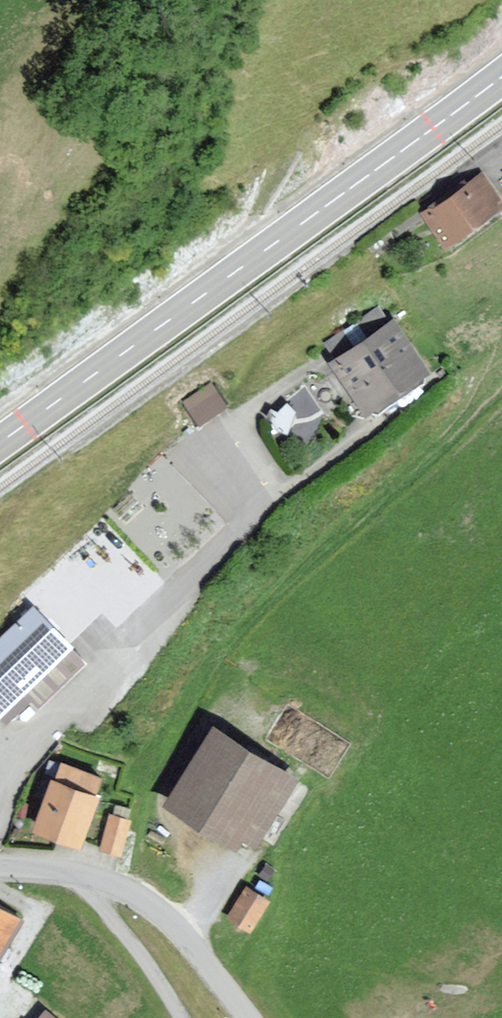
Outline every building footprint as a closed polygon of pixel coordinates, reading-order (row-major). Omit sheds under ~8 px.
[(487,175),(435,210),(454,238),(501,205),(501,197),(487,175)] [(334,353),(392,320),(381,302),(323,335),(334,353)] [(433,374),(396,320),(329,365),(365,419),(433,374)] [(200,422),(229,402),(210,375),(182,395),(200,422)] [(305,386),(272,407),(293,439),(326,418),(305,386)] [(4,723),(75,652),(32,610),(0,642),(0,720),(4,723)] [(303,778),(212,723),(160,808),(235,853),(242,842),(258,852),(303,778)] [(103,793),(58,779),(41,833),(86,847),(103,793)] [(112,805),(99,843),(124,851),(137,814),(112,805)] [(268,897),(248,887),(234,917),(253,926),(268,897)] [(0,907),(0,952),(19,918),(0,907)] [(51,1005),(38,1017),(65,1017),(51,1005)]
